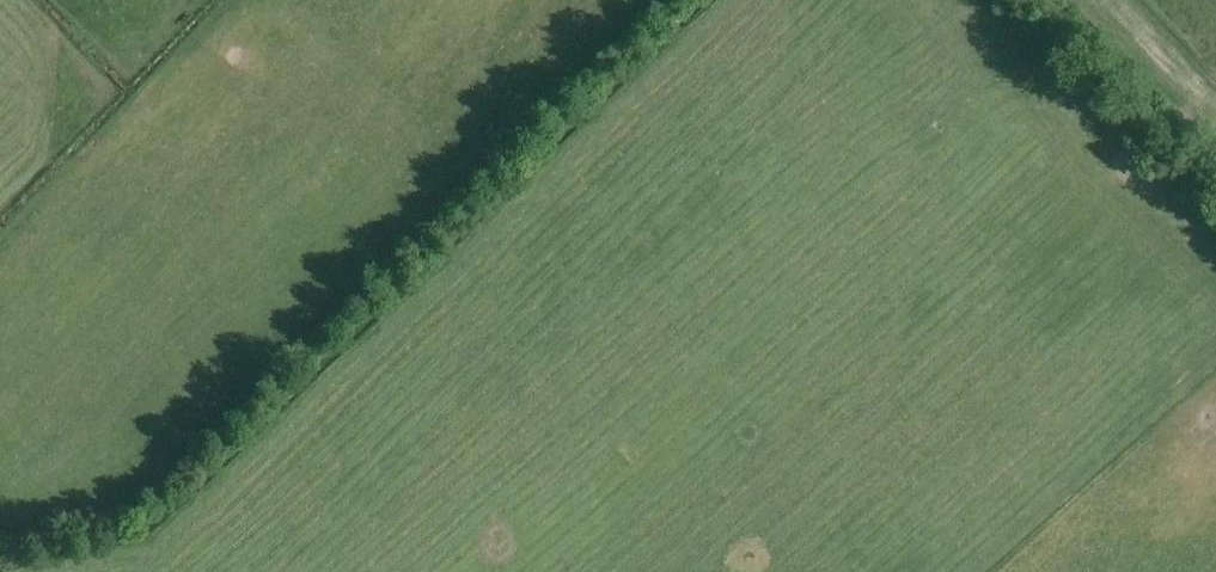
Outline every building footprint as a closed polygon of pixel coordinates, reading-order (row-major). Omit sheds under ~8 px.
[(1086,159),(1103,171),(1110,160),(1093,149),(1086,159)]
